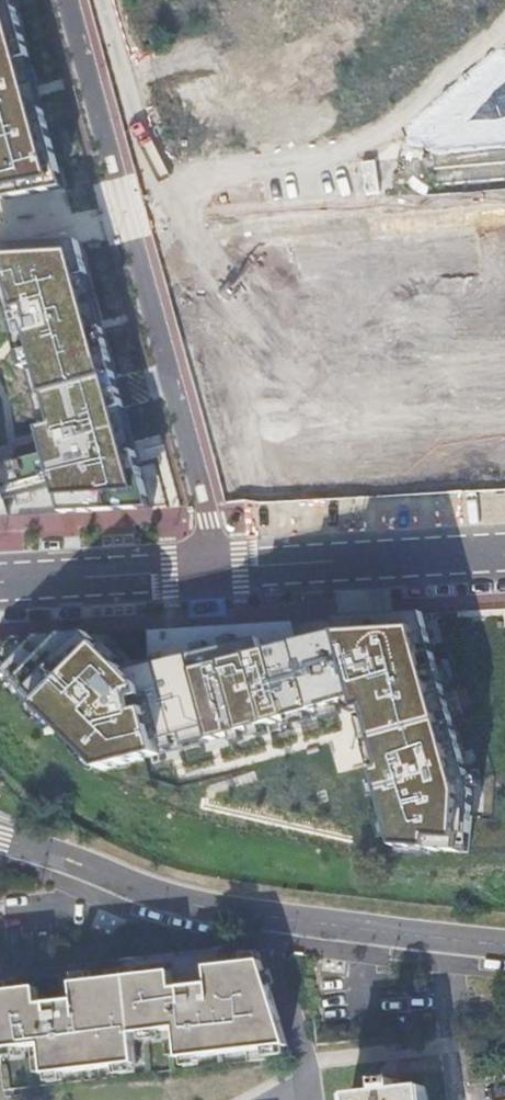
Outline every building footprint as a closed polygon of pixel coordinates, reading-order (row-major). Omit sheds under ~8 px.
[(61,186),(13,0),(0,0),(0,196),(61,186)] [(432,127),(433,155),(406,156),(408,187),(504,183),(504,124),(432,127)] [(0,245),(0,279),(16,338),(0,342),(0,518),(147,508),(69,226),(0,245)] [(285,598),(288,607),(320,600),(314,571),(264,582),(269,601),(285,598)] [(426,611),(144,632),(111,666),(81,633),(12,639),(0,650),(0,668),(105,768),(356,712),(393,846),(470,852),(473,789),(426,611)] [(238,956),(239,965),(259,962),(258,954),(238,956)] [(208,968),(210,985),(174,990),(172,973),(121,979),(106,981),(91,983),(77,984),(75,985),(77,1002),(41,1006),(39,989),(9,993),(0,994),(0,1051),(9,1050),(24,1049),(44,1046),(46,1059),(48,1074),(48,1076),(50,1076),(65,1074),(121,1067),(135,1065),(138,1065),(134,1035),(147,1034),(162,1032),(177,1030),(181,1060),(183,1059),(198,1057),(284,1047),(289,1046),(262,962),(259,962),(239,965),(208,968)] [(105,973),(106,981),(121,979),(121,971),(105,973)] [(76,976),(77,984),(91,983),(90,974),(76,976)] [(9,993),(8,984),(0,985),(0,994),(9,993)] [(162,1032),(147,1034),(148,1042),(163,1040),(162,1032)] [(172,1058),(181,1057),(179,1043),(171,1044),(172,1058)] [(285,1055),(284,1047),(269,1048),(270,1057),(285,1055)] [(25,1057),(24,1049),(9,1050),(10,1059),(25,1057)] [(199,1066),(198,1057),(183,1059),(184,1067),(199,1066)] [(39,1075),(48,1074),(46,1059),(37,1060),(39,1075)] [(136,1073),(135,1065),(121,1067),(122,1075),(136,1073)] [(66,1082),(65,1074),(50,1076),(51,1084),(66,1082)] [(350,1099),(424,1099),(423,1087),(394,1091),(392,1080),(377,1082),(379,1093),(350,1096),(350,1099)]
